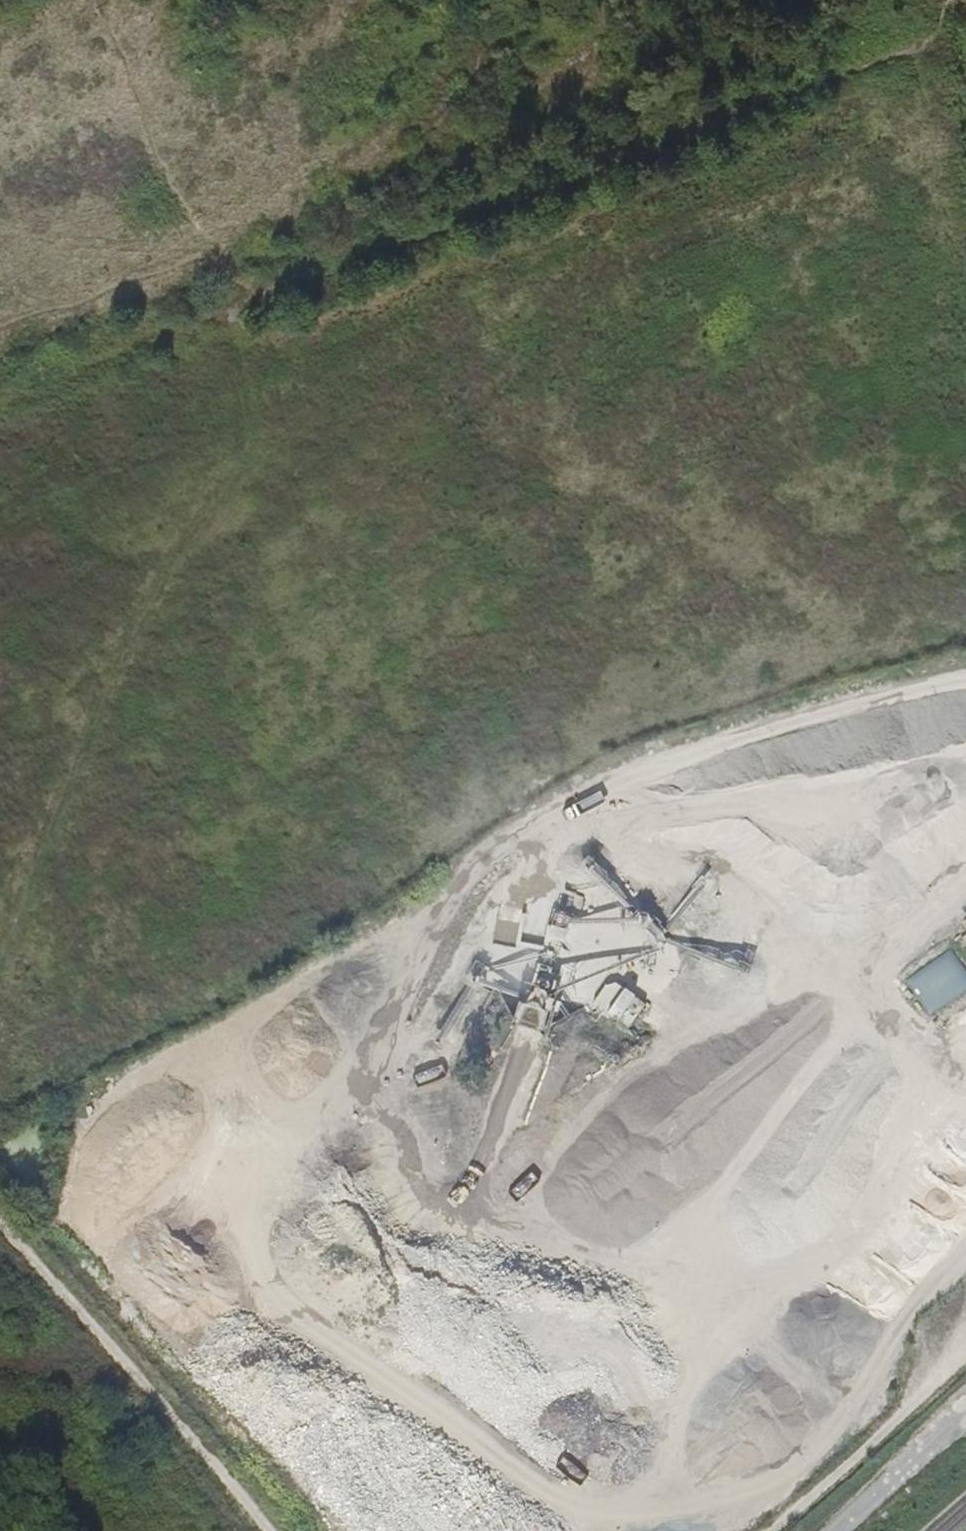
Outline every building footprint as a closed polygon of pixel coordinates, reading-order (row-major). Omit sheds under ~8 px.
[(555,921),(554,943),(610,945),(610,923),(555,921)] [(926,1016),(965,994),(965,969),(955,950),(905,977),(926,1016)] [(570,962),(577,981),(601,973),(595,954),(570,962)] [(598,1008),(633,1025),(645,999),(610,983),(598,1008)] [(451,1122),(425,1133),(431,1146),(456,1135),(451,1122)]
